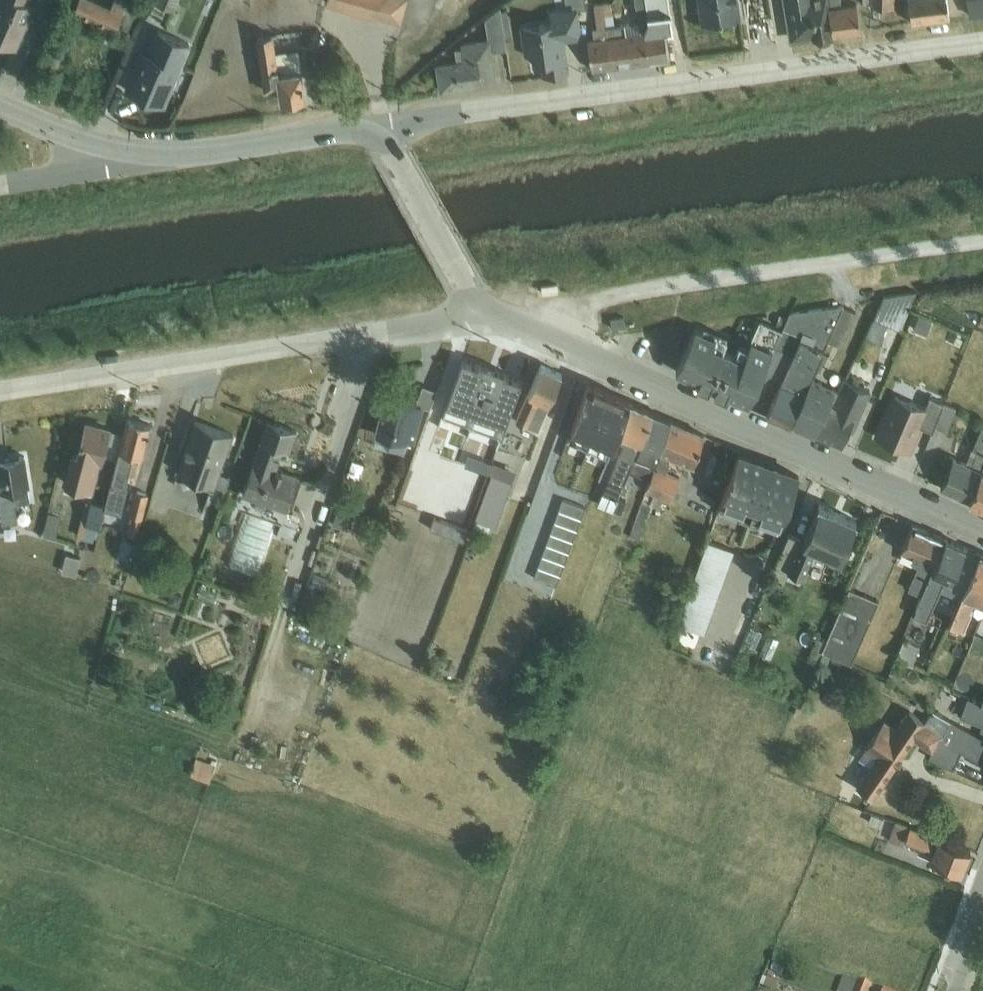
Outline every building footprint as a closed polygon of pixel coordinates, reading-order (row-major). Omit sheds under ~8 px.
[(16,47),(35,4),(27,1),(28,0),(0,0),(0,40),(16,47)] [(74,9),(116,27),(117,25),(128,30),(139,4),(130,0),(114,0),(111,5),(99,0),(78,0),(74,9)] [(154,1),(174,9),(178,0),(155,0),(154,1)] [(325,2),(376,17),(376,15),(401,22),(407,0),(326,0),(325,2)] [(606,23),(605,12),(612,11),(611,0),(610,0),(594,3),(597,24),(593,25),(595,35),(588,36),(592,66),(612,63),(606,23)] [(612,63),(649,58),(641,0),(635,0),(638,18),(624,20),(606,23),(612,63)] [(649,58),(670,55),(666,26),(673,25),(669,0),(641,0),(649,58)] [(702,18),(740,12),(738,0),(699,0),(702,18)] [(828,0),(786,0),(793,32),(814,29),(815,33),(833,30),(828,2),(828,0)] [(833,30),(861,26),(857,0),(842,0),(840,0),(828,0),(828,2),(833,30)] [(912,18),(949,13),(948,0),(909,0),(912,18)] [(969,10),(982,8),(982,0),(968,0),(969,10)] [(488,36),(490,48),(507,46),(504,25),(501,8),(500,3),(485,16),(488,36)] [(525,24),(528,52),(539,59),(543,59),(545,73),(567,70),(562,38),(578,36),(578,31),(581,25),(578,5),(572,6),(550,9),(551,19),(525,24)] [(501,8),(504,25),(509,24),(506,7),(501,8)] [(528,52),(525,24),(520,24),(524,52),(528,52)] [(144,49),(127,88),(142,94),(141,95),(161,104),(188,41),(155,27),(146,50),(144,49)] [(274,33),(258,35),(265,88),(279,86),(281,97),(305,93),(299,47),(276,50),(274,33)] [(490,48),(488,36),(461,39),(462,45),(455,46),(456,58),(437,61),(441,88),(496,80),(490,48)] [(884,294),(865,334),(879,340),(887,322),(900,327),(916,289),(884,294)] [(381,299),(365,303),(368,314),(384,310),(381,299)] [(782,327),(768,357),(771,359),(763,378),(777,384),(772,395),(754,387),(748,401),(791,419),(810,375),(828,337),(843,303),(843,302),(790,308),(782,327)] [(843,303),(828,337),(841,343),(856,309),(843,303)] [(918,315),(913,327),(927,333),(932,320),(918,315)] [(768,357),(782,327),(760,317),(748,344),(739,340),(735,350),(722,344),(727,334),(704,325),(703,328),(697,325),(677,369),(748,401),(754,387),(768,357)] [(464,351),(442,408),(502,431),(530,356),(527,355),(514,350),(498,345),(492,362),(464,351)] [(541,362),(516,418),(537,428),(562,371),(541,362)] [(810,375),(791,419),(815,429),(834,386),(810,375)] [(834,386),(815,429),(841,441),(847,426),(853,428),(871,387),(845,375),(838,388),(834,386)] [(624,397),(593,384),(587,382),(567,438),(577,442),(605,455),(616,430),(629,400),(624,397)] [(593,384),(624,397),(624,395),(612,390),(594,382),(593,384)] [(415,402),(422,404),(430,406),(436,388),(422,383),(415,402)] [(935,422),(944,400),(930,394),(925,405),(895,394),(877,435),(907,448),(918,423),(932,429),(935,422)] [(422,404),(415,402),(385,395),(376,430),(393,434),(388,448),(403,451),(406,442),(410,444),(411,439),(413,439),(422,404)] [(629,400),(616,430),(622,433),(621,437),(625,438),(597,503),(612,508),(629,468),(653,410),(629,400)] [(944,400),(935,422),(947,428),(956,405),(944,400)] [(653,410),(629,468),(649,475),(670,417),(653,410)] [(254,457),(242,491),(286,507),(299,471),(283,466),(282,467),(277,466),(283,446),(289,448),(297,426),(282,421),(267,416),(253,457),(254,457)] [(195,417),(177,470),(215,483),(233,430),(195,417)] [(670,417),(649,475),(629,533),(638,536),(651,503),(659,505),(663,496),(669,498),(679,473),(667,468),(670,460),(666,458),(668,453),(691,462),(704,432),(670,417)] [(106,505),(105,508),(123,512),(129,487),(125,485),(128,472),(135,474),(139,460),(132,458),(133,452),(143,455),(151,423),(128,418),(106,505)] [(103,453),(109,428),(86,422),(81,444),(78,444),(77,451),(72,450),(64,482),(93,489),(100,462),(101,462),(103,453)] [(982,463),(982,424),(981,423),(972,445),(971,445),(965,460),(953,455),(940,484),(969,497),(982,463)] [(109,428),(103,453),(115,456),(122,431),(109,428)] [(738,452),(719,506),(739,514),(738,515),(758,522),(758,521),(778,528),(797,473),(738,452)] [(26,484),(28,484),(23,454),(0,458),(0,508),(2,521),(18,519),(15,503),(19,502),(19,500),(16,486),(26,484)] [(490,471),(474,516),(495,523),(515,467),(493,459),(489,470),(490,471)] [(969,497),(982,503),(982,463),(969,497)] [(425,522),(468,535),(485,481),(442,467),(425,522)] [(16,486),(19,500),(29,498),(26,484),(16,486)] [(130,514),(125,532),(128,532),(126,538),(135,540),(149,493),(135,489),(128,513),(130,514)] [(563,497),(533,576),(556,584),(585,505),(563,497)] [(105,508),(106,505),(84,499),(79,520),(100,525),(105,508)] [(789,532),(770,574),(784,579),(785,575),(800,582),(815,544),(840,554),(856,517),(819,501),(803,538),(789,532)] [(48,510),(43,533),(56,536),(60,512),(48,510)] [(335,511),(331,523),(348,529),(352,517),(335,511)] [(921,593),(945,536),(912,522),(901,549),(915,556),(912,562),(917,564),(908,587),(921,593)] [(945,536),(921,593),(913,613),(926,619),(940,586),(960,595),(979,551),(945,536)] [(707,538),(677,622),(704,631),(734,548),(707,538)] [(960,595),(949,622),(963,628),(971,609),(969,608),(974,596),(982,600),(982,552),(979,551),(960,595)] [(66,554),(62,570),(75,574),(80,557),(66,554)] [(826,637),(821,648),(824,650),(831,653),(851,661),(878,598),(848,585),(826,637)] [(201,587),(198,596),(214,603),(218,594),(201,587)] [(261,603),(257,616),(269,621),(274,608),(261,603)] [(751,625),(744,641),(755,645),(762,629),(751,625)] [(768,631),(760,651),(770,655),(778,636),(768,631)] [(821,648),(826,637),(816,633),(806,656),(815,661),(821,648)] [(903,637),(895,655),(911,662),(919,644),(903,637)] [(831,653),(824,650),(819,660),(826,663),(831,653)] [(980,701),(967,694),(960,712),(981,722),(978,726),(982,728),(982,702),(980,701)] [(932,749),(950,717),(917,699),(915,704),(928,711),(924,719),(907,708),(895,727),(884,718),(858,755),(870,764),(856,783),(874,795),(914,737),(932,749)] [(932,749),(928,755),(952,766),(959,754),(958,754),(961,749),(981,760),(979,765),(982,767),(982,735),(981,734),(950,717),(932,749)] [(196,758),(190,775),(209,781),(215,765),(196,758)] [(884,815),(877,834),(903,843),(904,838),(932,849),(929,857),(962,870),(970,848),(884,815)] [(843,979),(838,990),(878,990),(843,979)]
